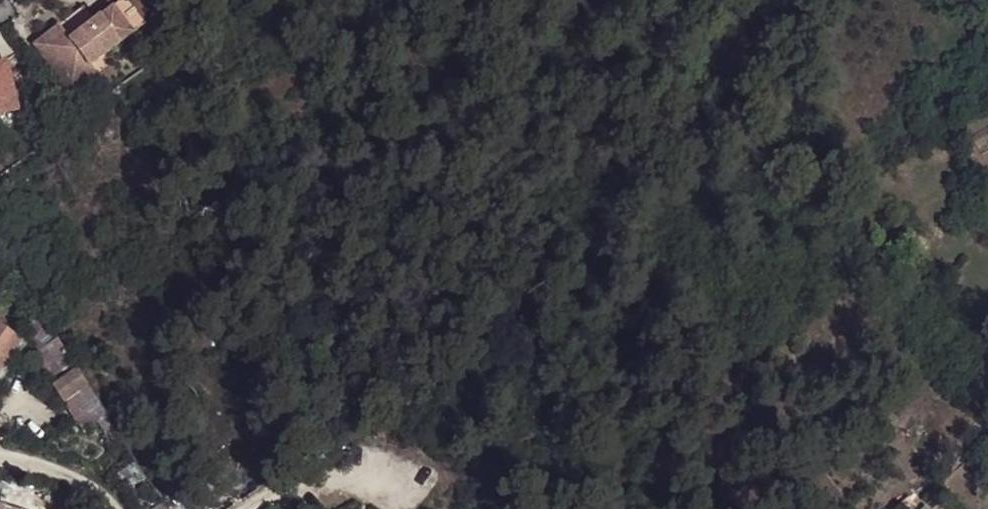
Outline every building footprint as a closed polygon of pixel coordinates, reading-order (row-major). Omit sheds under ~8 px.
[(30,46),(59,84),(84,65),(86,68),(87,68),(142,25),(123,0),(121,0),(67,41),(56,27),(30,46)] [(14,111),(2,64),(0,65),(0,115),(14,111)] [(84,65),(59,84),(68,96),(94,76),(87,68),(86,68),(84,65)] [(57,380),(75,369),(44,321),(27,332),(38,350),(34,352),(53,382),(57,380)] [(18,340),(0,327),(0,366),(18,340)] [(67,395),(85,385),(75,369),(57,380),(67,395)] [(75,417),(98,405),(85,385),(67,395),(63,397),(75,417)] [(100,417),(104,414),(100,408),(98,405),(75,417),(82,427),(91,422),(100,417)] [(110,432),(100,417),(91,422),(102,438),(110,432)] [(137,475),(130,464),(121,469),(129,481),(137,475)] [(6,508),(25,508),(0,500),(0,507),(6,508)]
